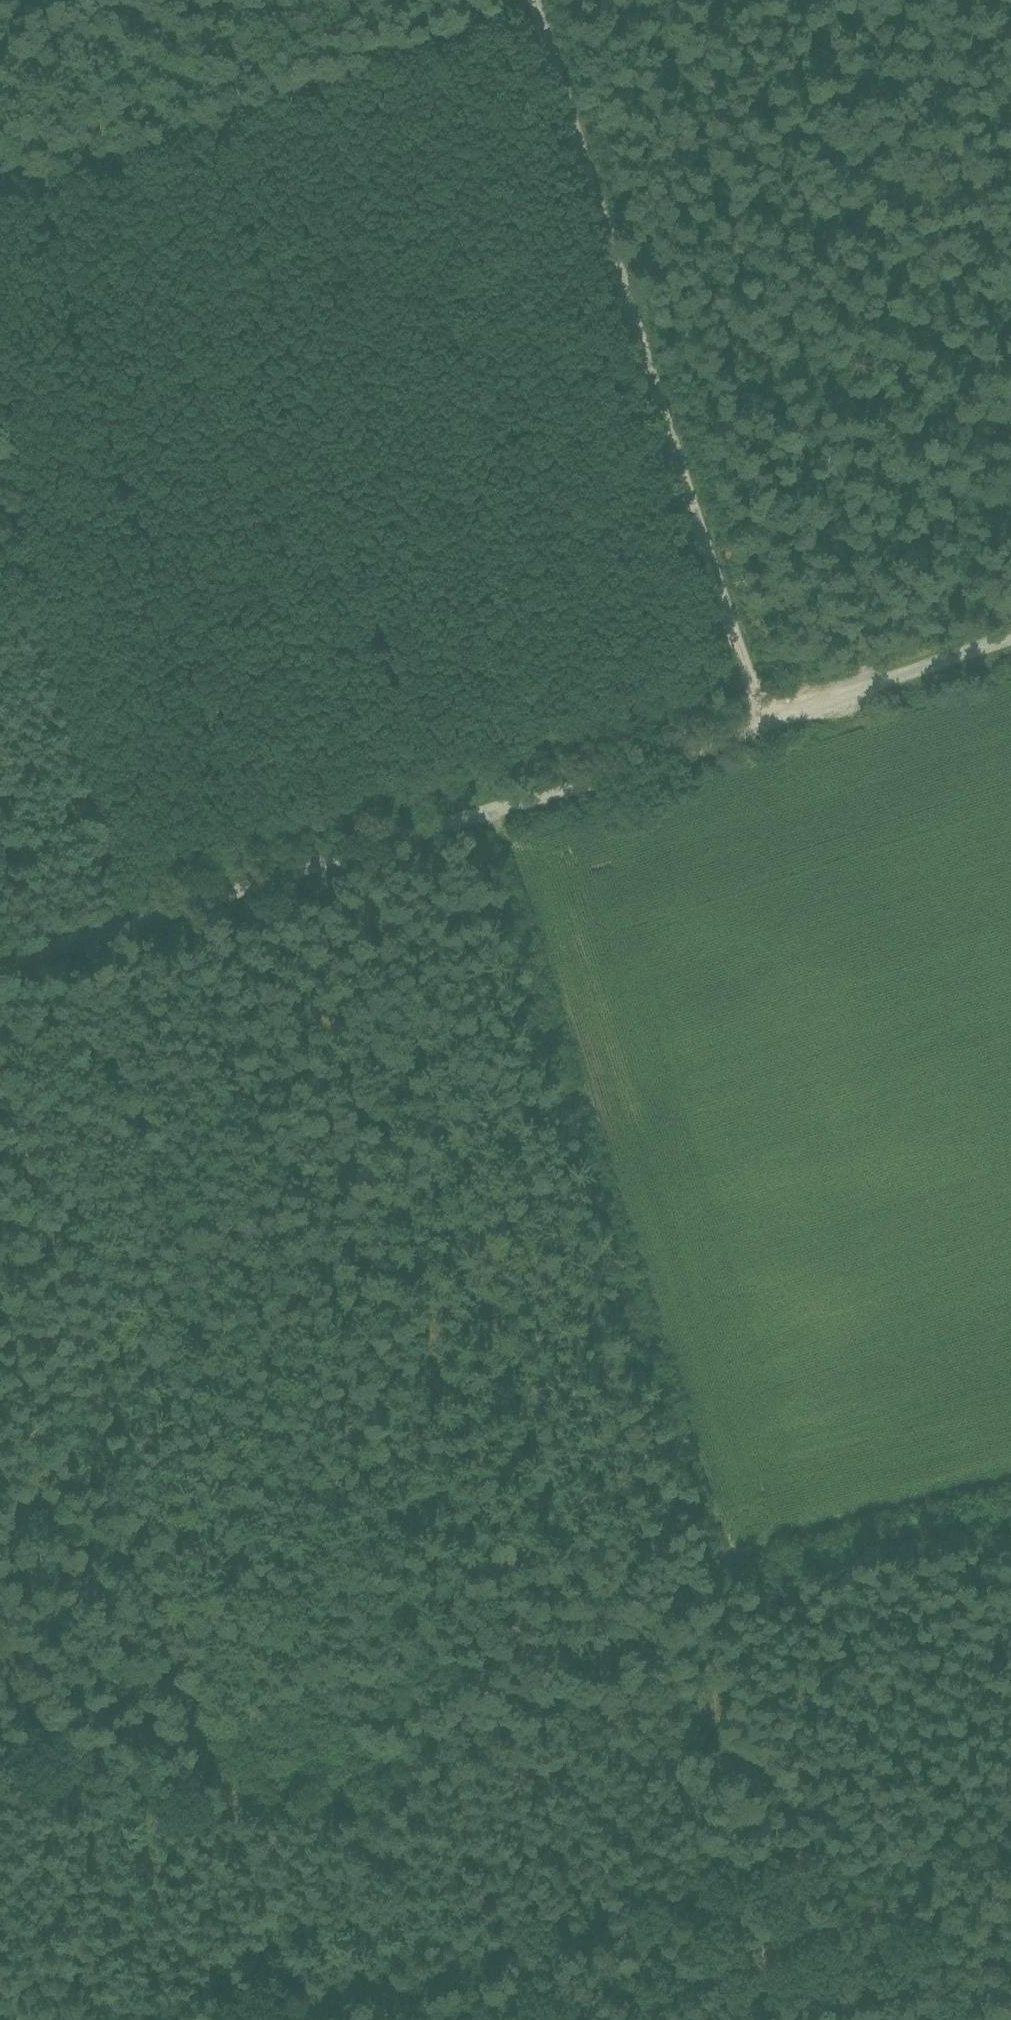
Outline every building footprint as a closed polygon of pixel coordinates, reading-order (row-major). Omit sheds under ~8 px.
[(811,687),(805,671),(793,675),(798,691),(811,687)]
